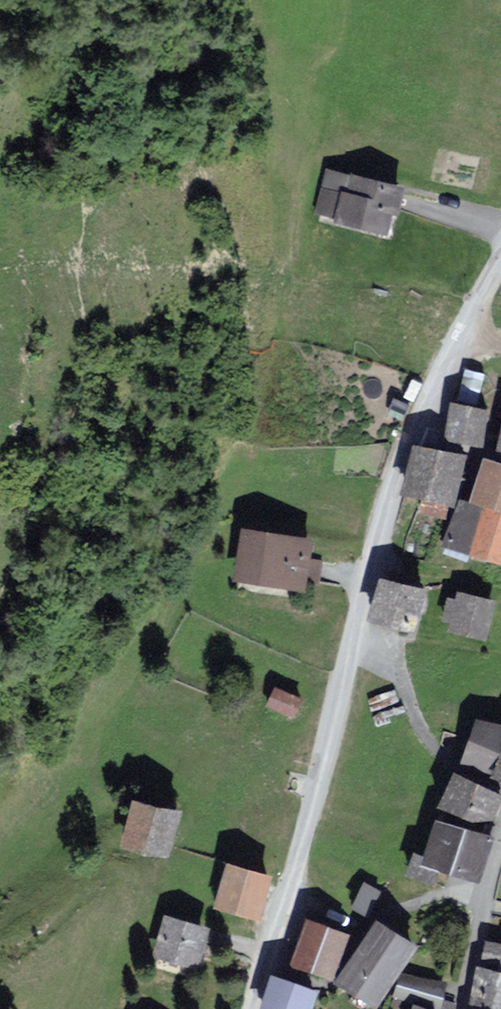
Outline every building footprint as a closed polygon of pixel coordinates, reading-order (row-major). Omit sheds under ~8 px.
[(330,169),(319,209),(387,227),(398,187),(330,169)] [(461,401),(478,403),(483,373),(465,370),(461,401)] [(486,408),(454,402),(448,434),(481,440),(486,408)] [(463,455),(417,444),(407,487),(453,498),(463,455)] [(473,499),(500,508),(500,464),(485,459),(473,499)] [(473,499),(463,496),(449,541),(500,557),(500,508),(473,499)] [(316,537),(244,527),(236,579),(309,589),(316,537)] [(432,588),(384,576),(372,622),(420,635),(432,588)] [(497,600),(458,590),(447,629),(486,639),(497,600)] [(296,713),(301,696),(273,689),(269,706),(296,713)] [(496,771),(500,757),(500,723),(480,716),(464,760),(496,771)] [(456,773),(444,802),(492,823),(500,801),(500,793),(456,773)] [(170,851),(180,809),(135,798),(125,839),(170,851)] [(490,834),(442,818),(428,857),(477,874),(490,834)] [(258,915),(269,870),(230,860),(219,905),(258,915)] [(379,889),(365,883),(354,905),(368,912),(379,889)] [(210,926),(167,914),(156,953),(200,965),(210,926)] [(346,930),(308,918),(294,960),(333,972),(346,930)] [(416,943),(377,918),(338,978),(377,1003),(416,943)] [(488,940),(482,965),(499,969),(500,961),(500,943),(488,940)] [(499,969),(482,965),(480,965),(471,1004),(492,1008),(500,1008),(500,969),(499,969)] [(276,974),(263,1008),(307,1008),(314,987),(276,974)] [(416,999),(435,1003),(440,1004),(441,999),(444,982),(403,974),(399,996),(416,999)] [(435,1003),(416,999),(414,1008),(434,1008),(435,1003)] [(441,999),(440,1004),(439,1008),(455,1008),(456,1002),(441,999)]
